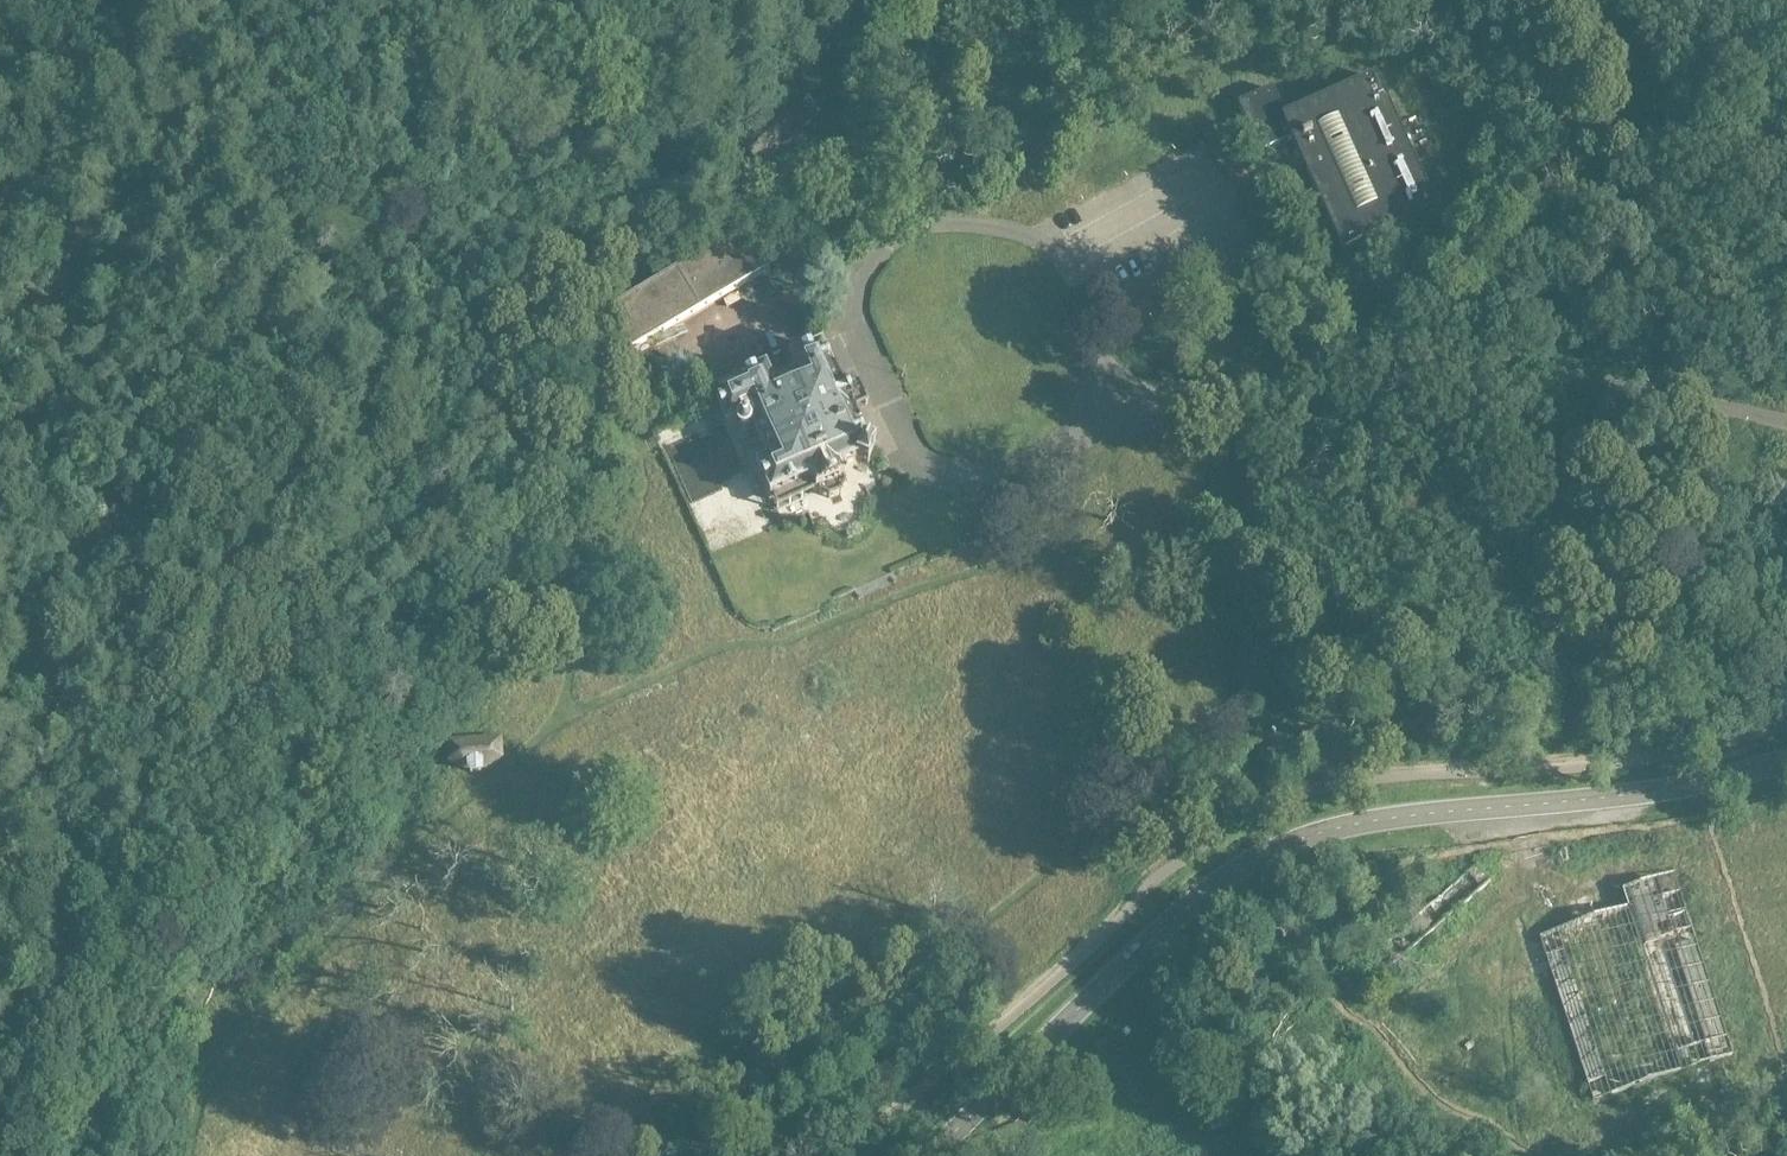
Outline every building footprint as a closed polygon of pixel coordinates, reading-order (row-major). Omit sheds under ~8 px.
[(1286,117),(1273,89),(1238,104),(1261,153),(1291,139),(1343,253),(1436,211),(1375,77),(1286,117)] [(597,319),(618,355),(767,267),(745,231),(597,319)] [(755,468),(770,499),(812,480),(816,490),(846,477),(841,468),(858,459),(869,464),(875,447),(865,443),(858,428),(861,427),(853,409),(869,402),(860,381),(844,389),(836,372),(833,373),(822,348),(789,362),(796,378),(774,388),(766,371),(733,386),(733,389),(712,398),(727,431),(736,427),(737,431),(738,433),(740,435),(743,436),(745,436),(749,435),(750,434),(752,431),(753,433),(767,462),(755,468)] [(1293,648),(1301,662),(1317,653),(1309,639),(1293,648)] [(503,736),(447,739),(447,761),(465,771),(485,771),(504,759),(503,736)] [(1656,879),(1623,890),(1629,908),(1540,937),(1593,1099),(1733,1054),(1680,891),(1662,897),(1656,879)]
